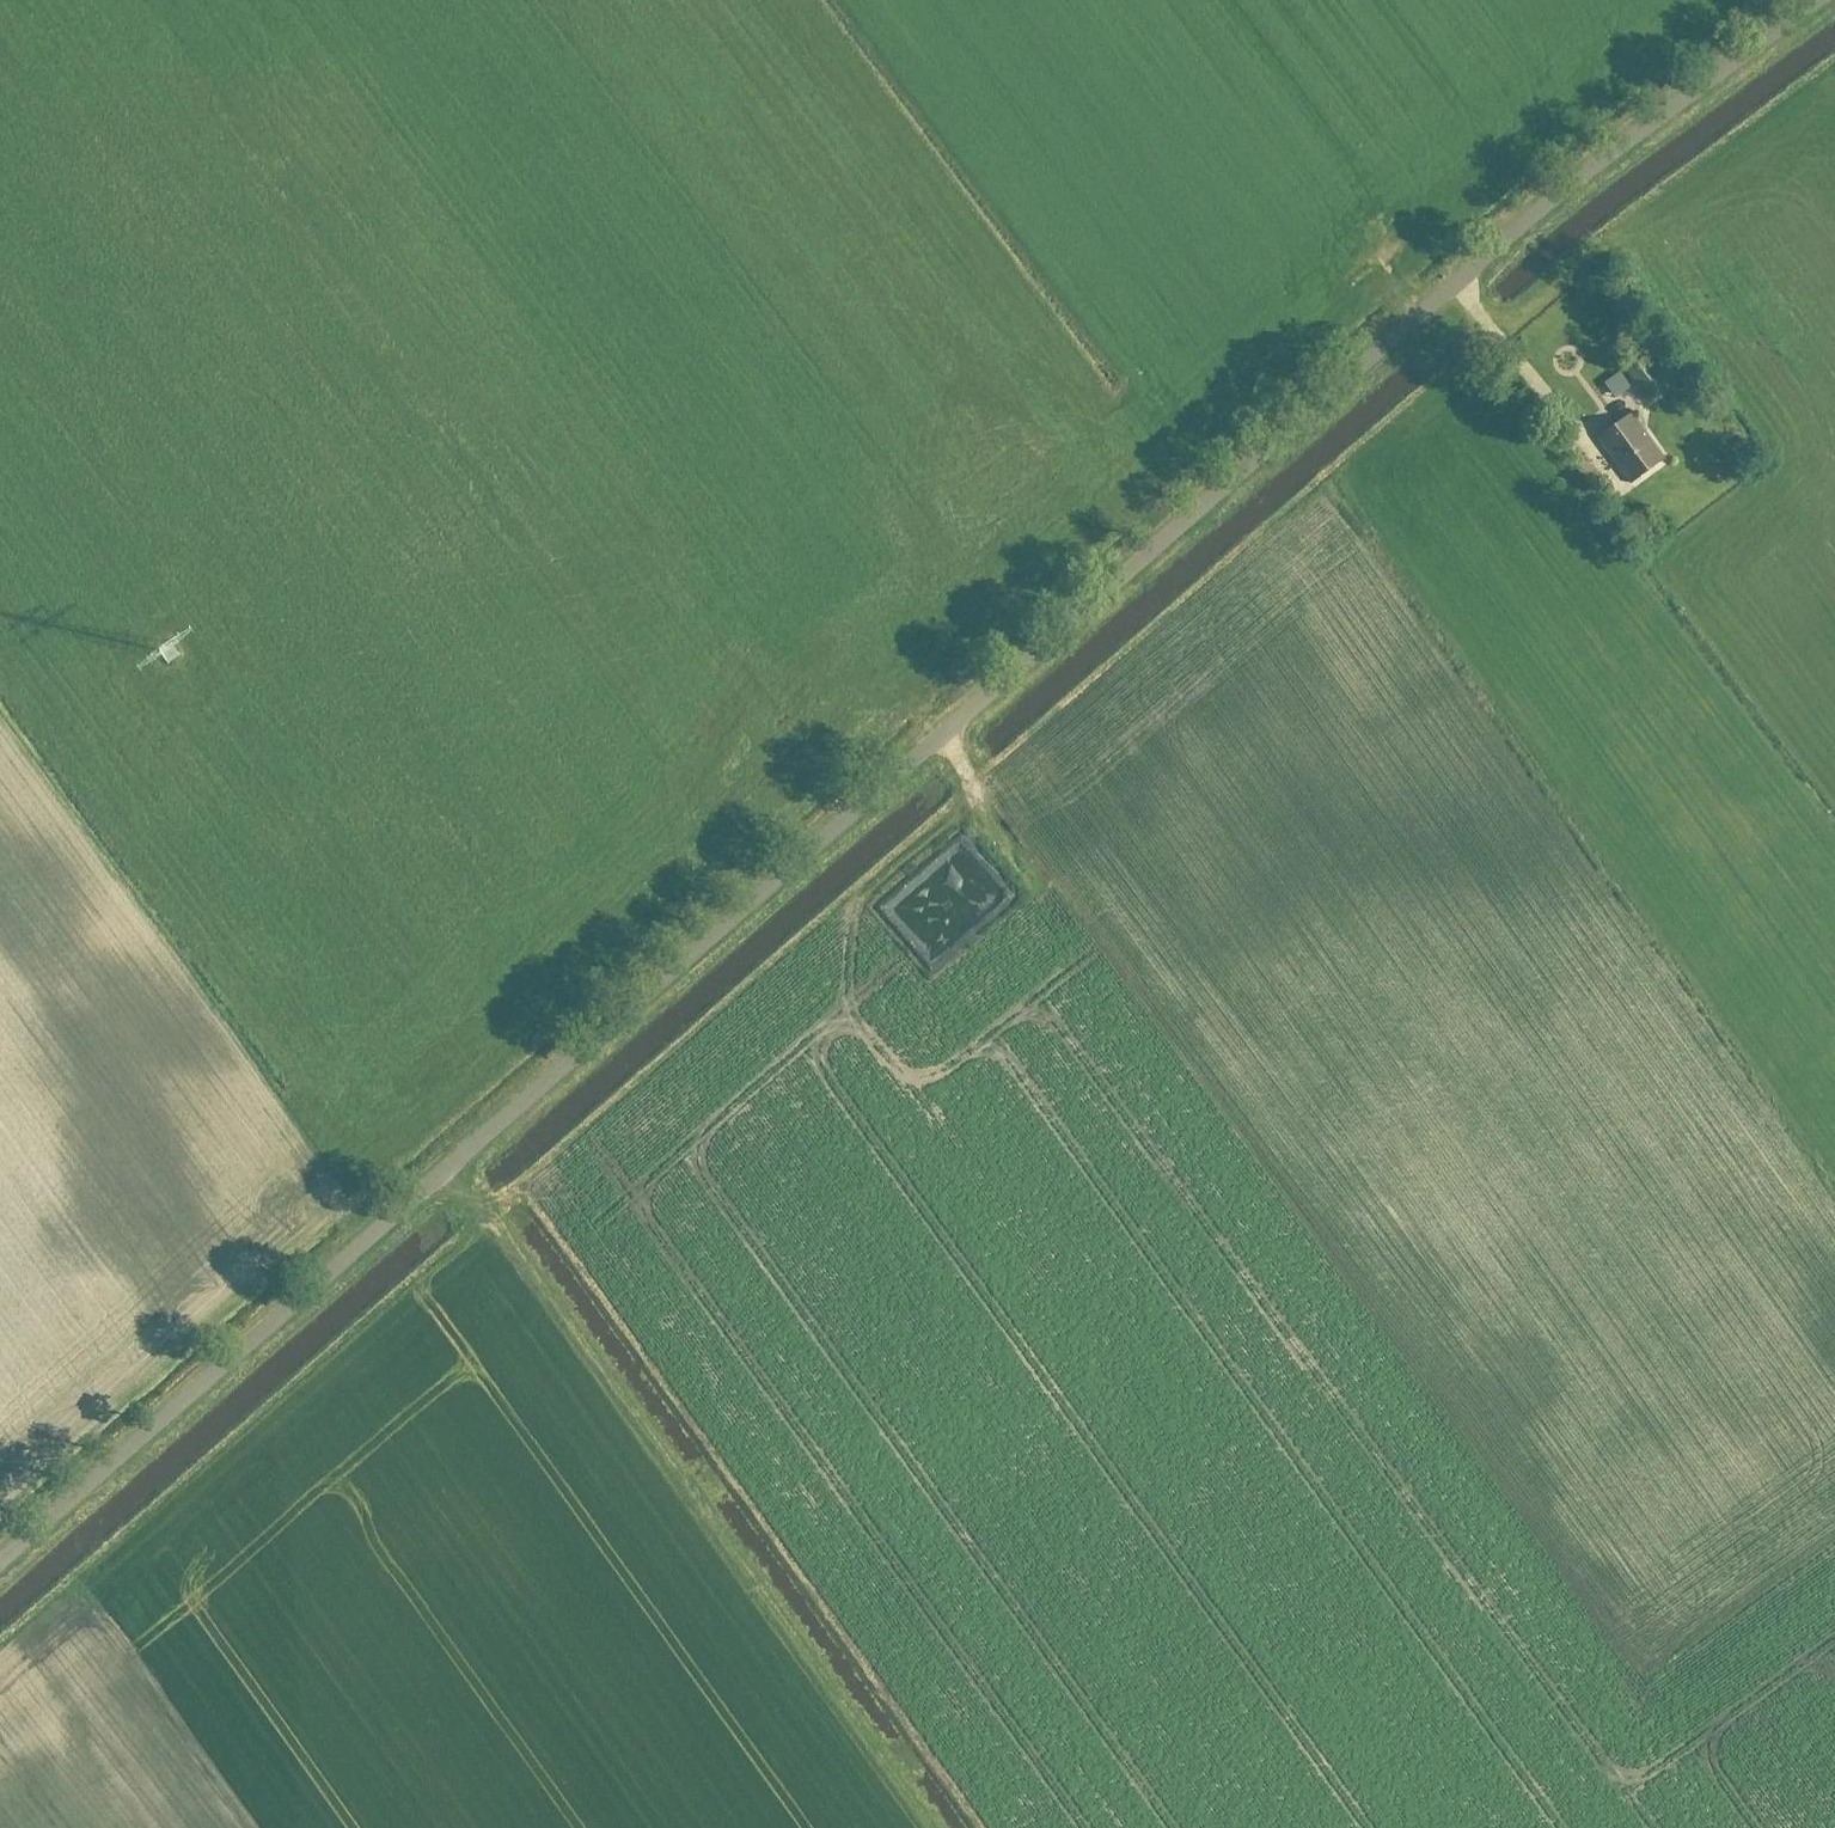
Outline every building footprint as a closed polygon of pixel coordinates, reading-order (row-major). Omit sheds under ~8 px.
[(1647,404),(1666,390),(1643,359),(1624,374),(1647,404)] [(1631,485),(1664,461),(1631,415),(1598,439),(1631,485)]
